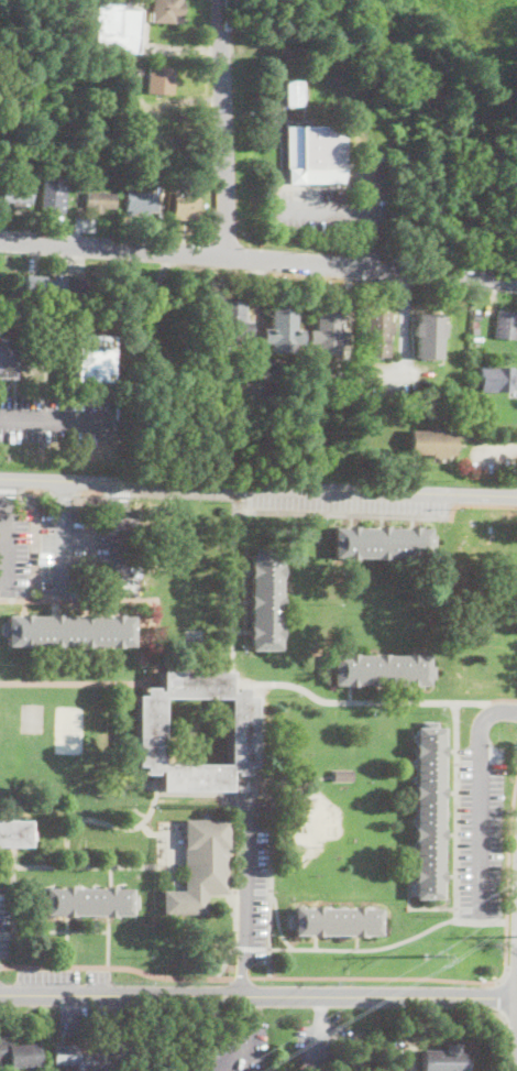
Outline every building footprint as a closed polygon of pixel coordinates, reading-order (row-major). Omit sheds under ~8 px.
[(95,51),(98,0),(132,0),(132,11),(139,11),(138,53),(95,51)] [(152,22),(153,0),(181,0),(180,2),(184,2),(183,24),(152,22)] [(173,95),(146,94),(147,66),(174,67),(173,95)] [(286,105),(285,79),(301,78),(302,105),(286,105)] [(286,184),(286,127),(341,127),(341,183),(286,184)] [(33,185),(31,204),(23,204),(23,208),(12,207),(12,203),(2,201),(3,182),(33,185)] [(64,184),(62,212),(42,210),(44,183),(64,184)] [(156,211),(150,210),(148,214),(144,214),(144,216),(138,216),(138,211),(122,210),(124,189),(158,193),(156,211)] [(113,194),(112,208),(102,208),(101,214),(92,212),(92,207),(86,207),(86,192),(113,194)] [(198,198),(197,220),(173,219),(174,192),(180,193),(179,197),(198,198)] [(66,281),(66,277),(86,278),(85,299),(65,298),(65,299),(44,298),(44,296),(25,295),(28,275),(47,276),(47,280),(66,281)] [(243,321),(250,321),(250,337),(243,337),(242,345),(219,343),(219,334),(212,332),(212,319),(219,319),(220,299),(243,300),(243,321)] [(295,329),(301,330),(301,345),(295,343),(295,352),(270,351),(270,342),(263,342),(264,327),(271,328),(271,307),(296,308),(295,329)] [(339,331),(345,331),(344,345),(339,345),(339,351),(315,351),(315,343),(308,343),(309,330),(316,330),(316,309),(339,309),(339,331)] [(497,310),(516,311),(516,325),(516,339),(495,338),(497,310)] [(388,321),(391,321),(391,335),(387,335),(387,357),(363,356),(364,334),(361,334),(362,320),(364,320),(364,312),(386,312),(388,314),(388,321)] [(444,323),(444,337),(441,337),(440,358),(417,358),(417,336),(414,336),(414,323),(418,323),(418,313),(442,314),(441,323),(444,323)] [(12,379),(0,378),(0,332),(14,332),(12,379)] [(112,336),(111,382),(74,381),(75,335),(112,336)] [(476,374),(466,374),(466,359),(476,359),(476,374)] [(515,375),(516,375),(516,384),(515,384),(515,389),(501,389),(501,394),(488,394),(488,391),(484,391),(484,373),(487,373),(487,367),(506,367),(506,372),(515,372),(515,375)] [(474,433),(465,433),(464,419),(474,419),(474,433)] [(446,428),(446,431),(454,431),(453,455),(446,455),(446,458),(431,458),(431,453),(409,453),(409,430),(430,430),(430,428),(446,428)] [(428,554),(337,556),(336,531),(428,529),(428,554)] [(272,546),(272,553),(279,553),(279,564),(282,564),(282,576),(279,576),(280,594),(282,594),(282,606),(279,606),(279,625),(280,625),(280,635),(280,648),(251,649),(251,637),(249,637),(249,625),(251,625),(251,606),(249,606),(249,593),(251,593),(251,576),(250,576),(249,564),(251,564),(251,551),(257,551),(257,547),(272,546)] [(131,619),(131,645),(9,644),(9,618),(131,619)] [(387,654),(405,654),(405,652),(418,652),(418,654),(429,654),(429,663),(435,664),(435,679),(429,679),(429,685),(417,685),(417,687),(405,686),(405,685),(387,684),(387,685),(356,684),(356,686),(344,686),(344,684),(332,684),(332,653),(344,654),(344,652),(356,652),(356,653),(374,654),(375,652),(387,652),(387,654)] [(229,692),(234,692),(234,688),(246,688),(246,697),(254,697),(253,767),(245,767),(245,776),(233,775),(233,771),(228,771),(227,790),(160,790),(160,771),(155,771),(155,774),(142,774),(143,766),(135,766),(136,696),(143,696),(143,688),(155,688),(155,692),(160,692),(160,671),(230,673),(229,692)] [(439,896),(417,896),(418,730),(440,730),(439,896)] [(351,773),(350,784),(330,783),(330,772),(351,773)] [(14,848),(0,847),(0,821),(30,821),(30,848),(14,848)] [(182,887),(183,821),(228,821),(228,893),(208,893),(208,911),(164,911),(164,887),(182,887)] [(129,890),(128,914),(109,914),(67,914),(46,914),(47,890),(111,890),(129,890)] [(378,910),(378,933),(295,933),(295,910),(378,910)] [(38,1064),(0,1067),(0,1038),(11,1037),(12,1046),(36,1043),(38,1064)] [(133,1042),(133,1062),(111,1062),(111,1070),(74,1070),(74,1065),(53,1065),(53,1045),(77,1045),(77,1051),(108,1051),(107,1042),(133,1042)] [(466,1051),(466,1070),(422,1070),(424,1049),(443,1050),(443,1043),(459,1043),(459,1051),(466,1051)]
